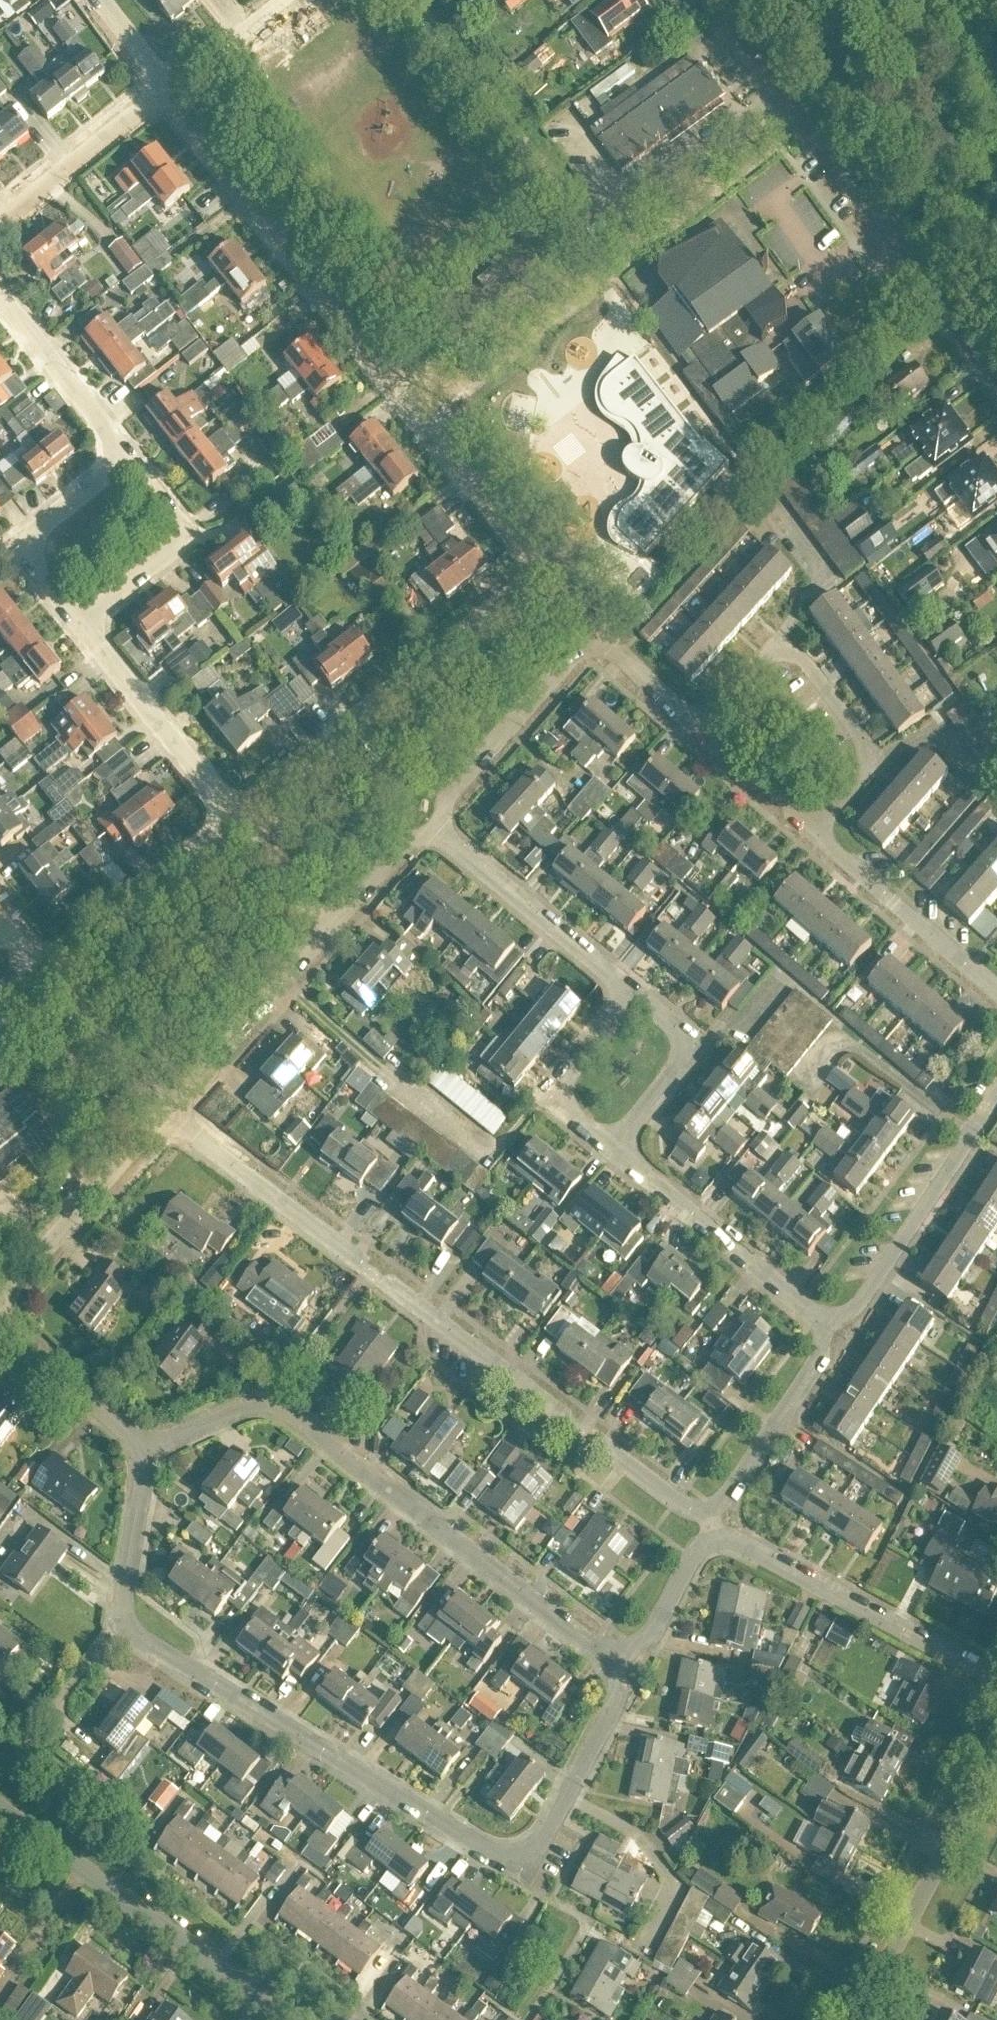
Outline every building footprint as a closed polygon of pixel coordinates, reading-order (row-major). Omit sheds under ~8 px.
[(19,19),(33,8),(27,1),(28,0),(5,0),(19,19)] [(153,0),(171,23),(198,2),(196,0),(154,0),(153,0)] [(502,1),(513,15),(531,0),(503,0),(502,1)] [(572,8),(583,0),(565,0),(572,8)] [(588,14),(571,27),(597,61),(613,48),(607,40),(620,31),(622,33),(635,23),(634,21),(647,11),(644,8),(646,6),(641,0),(614,0),(590,18),(588,14)] [(48,3),(29,18),(37,29),(56,13),(48,3)] [(61,59),(60,60),(85,92),(105,76),(63,23),(53,31),(73,56),(65,63),(61,59)] [(24,71),(39,59),(41,57),(33,48),(31,49),(16,61),(24,71)] [(41,57),(39,59),(24,71),(40,92),(30,100),(47,122),(66,107),(41,76),(48,71),(48,70),(50,68),(41,57)] [(513,77),(522,89),(543,69),(534,58),(513,77)] [(66,107),(85,92),(60,60),(50,68),(48,70),(48,71),(41,76),(66,107)] [(689,61),(616,114),(611,107),(601,114),(606,121),(591,132),(622,175),(725,100),(702,68),(697,72),(689,61)] [(630,67),(591,95),(597,103),(635,75),(630,67)] [(8,92),(0,82),(0,99),(8,92)] [(9,152),(28,137),(10,115),(0,123),(0,142),(9,152)] [(9,152),(0,142),(0,159),(9,152)] [(113,220),(173,172),(157,151),(133,170),(134,171),(116,185),(127,199),(109,214),(113,220)] [(136,204),(150,192),(166,212),(190,193),(173,172),(113,220),(114,221),(123,214),(129,221),(141,211),(136,204)] [(685,375),(717,420),(724,429),(733,422),(731,419),(764,395),(759,387),(782,371),(763,345),(766,336),(782,324),(781,314),(768,297),(772,295),(721,225),(680,255),(661,266),(660,282),(674,300),(650,317),(681,360),(684,358),(692,370),(685,375)] [(62,228),(43,243),(81,291),(89,285),(80,274),(82,273),(68,257),(78,249),(62,228)] [(133,250),(141,261),(160,246),(152,236),(133,250)] [(129,278),(144,267),(124,241),(109,252),(129,278)] [(40,279),(44,276),(53,287),(60,281),(64,285),(53,293),(63,305),(81,291),(43,243),(24,258),(40,279)] [(146,269),(148,271),(167,256),(160,246),(141,261),(147,268),(146,269)] [(199,309),(250,268),(234,248),(210,267),(220,280),(208,290),(204,284),(179,304),(189,317),(199,309)] [(167,256),(148,271),(155,280),(174,266),(167,256)] [(212,299),(226,288),(242,308),(267,289),(250,268),(199,309),(205,317),(218,306),(212,299)] [(155,280),(148,271),(146,269),(123,286),(132,297),(155,280)] [(84,292),(91,302),(104,293),(96,283),(84,292)] [(134,319),(116,333),(107,322),(82,342),(91,353),(96,349),(102,357),(163,309),(156,299),(143,309),(146,313),(135,321),(134,319)] [(108,365),(104,369),(112,380),(117,376),(125,387),(146,370),(130,350),(146,338),(148,341),(177,318),(168,306),(164,309),(163,309),(102,357),(108,365)] [(800,334),(783,347),(792,358),(788,361),(807,387),(847,358),(819,320),(800,334)] [(180,356),(200,340),(186,323),(179,329),(183,335),(172,344),(180,356)] [(223,367),(241,352),(233,342),(215,356),(223,367)] [(301,383),(325,364),(309,343),(285,363),(301,383)] [(204,344),(185,359),(193,371),(213,355),(204,344)] [(241,352),(223,367),(229,376),(248,361),(241,352)] [(601,393),(601,399),(603,406),(606,410),(610,415),(614,418),(620,420),(625,422),(630,428),(635,432),(629,438),(631,440),(634,443),(634,447),(635,452),(635,453),(631,454),(628,457),(626,459),(624,462),(624,465),(624,466),(626,470),(629,474),(633,478),(636,480),(641,483),(645,485),(647,485),(648,486),(647,491),(643,496),(640,500),(634,503),(630,506),(626,510),(623,516),(621,521),(620,525),(621,528),(621,530),(619,534),(623,537),(637,551),(646,558),(729,466),(706,445),(704,447),(697,440),(697,439),(634,358),(615,373),(611,377),(607,382),(603,387),(601,393)] [(294,406),(310,394),(317,403),(312,407),(324,423),(342,409),(330,394),(342,384),(325,364),(301,383),(302,384),(287,395),(286,394),(263,413),(264,413),(265,412),(270,418),(291,402),(294,406)] [(11,404),(0,390),(12,380),(0,365),(0,412),(11,404)] [(912,402),(929,390),(927,387),(927,384),(924,379),(921,379),(913,369),(898,380),(897,379),(884,389),(886,391),(867,405),(877,418),(895,404),(900,411),(904,409),(907,409),(912,405),(912,402)] [(155,409),(148,415),(144,418),(152,429),(156,426),(163,434),(218,390),(232,381),(227,374),(195,397),(194,396),(177,409),(169,398),(168,399),(161,391),(148,401),(155,409)] [(828,384),(809,405),(822,417),(841,397),(828,384)] [(259,407),(263,413),(286,394),(281,388),(269,397),(270,399),(259,407)] [(163,434),(178,453),(198,436),(191,426),(208,414),(206,411),(217,403),(223,398),(218,390),(163,434)] [(10,411),(18,422),(34,409),(25,399),(10,411)] [(58,437),(48,445),(36,430),(47,422),(36,409),(16,424),(56,474),(75,459),(58,437)] [(908,437),(915,447),(907,452),(904,448),(892,457),(901,469),(921,455),(921,456),(959,427),(945,409),(908,437)] [(831,450),(848,431),(838,422),(822,441),(831,450)] [(56,474),(16,424),(10,429),(23,446),(22,447),(31,459),(20,468),(37,489),(56,474)] [(224,436),(208,449),(198,436),(178,453),(192,471),(241,433),(236,427),(224,436)] [(344,505),(351,500),(402,460),(376,427),(352,446),(370,470),(336,495),(344,505)] [(924,460),(914,468),(905,475),(913,485),(919,481),(919,482),(934,472),(972,445),(959,427),(921,456),(924,460)] [(241,433),(192,471),(207,491),(228,474),(220,464),(237,452),(236,450),(247,441),(241,433)] [(318,452),(298,467),(305,477),(343,448),(336,438),(318,452)] [(309,440),(289,455),(298,467),(318,452),(309,440)] [(877,449),(855,465),(863,476),(885,460),(877,449)] [(370,501),(386,490),(394,500),(418,480),(402,460),(351,500),(356,508),(369,499),(370,501)] [(956,501),(959,506),(996,478),(983,460),(946,488),(946,489),(935,497),(944,510),(956,501)] [(776,490),(783,499),(803,484),(796,475),(776,490)] [(959,506),(963,511),(951,520),(960,531),(971,523),(972,524),(996,506),(996,479),(996,478),(959,506)] [(289,481),(242,519),(251,530),(270,516),(274,521),(303,498),(289,481)] [(783,499),(790,508),(810,494),(803,484),(783,499)] [(790,508),(797,518),(817,503),(810,494),(790,508)] [(845,510),(837,500),(825,510),(833,519),(845,510)] [(797,518),(804,527),(824,512),(817,503),(797,518)] [(874,529),(855,504),(834,521),(853,545),(874,529)] [(489,570),(470,545),(459,553),(447,538),(457,530),(440,510),(421,525),(468,586),(489,570)] [(824,512),(804,527),(811,536),(830,521),(824,512)] [(811,536),(817,545),(837,530),(830,521),(811,536)] [(420,523),(413,529),(430,553),(428,554),(439,570),(429,577),(425,572),(412,582),(431,606),(443,597),(448,603),(468,586),(421,525),(420,523)] [(740,527),(723,546),(732,553),(749,534),(740,527)] [(875,567),(905,544),(895,530),(884,539),(876,528),(857,543),(875,567)] [(817,545),(824,554),(844,539),(837,530),(817,545)] [(980,544),(996,566),(996,531),(980,544)] [(223,550),(255,591),(279,573),(260,549),(256,553),(242,535),(223,550)] [(354,557),(361,566),(369,560),(376,556),(389,546),(382,536),(354,557)] [(824,554),(831,563),(851,548),(844,539),(824,554)] [(920,554),(929,567),(950,551),(941,539),(920,554)] [(706,564),(715,571),(732,553),(723,546),(706,564)] [(831,563),(838,572),(858,557),(851,548),(831,563)] [(255,591),(223,550),(204,566),(223,590),(233,581),(247,598),(255,591)] [(751,570),(776,592),(792,574),(767,552),(751,570)] [(376,585),(361,566),(360,567),(351,555),(335,567),(344,580),(351,574),(365,593),(376,585)] [(382,564),(376,556),(369,560),(361,566),(376,585),(386,578),(378,567),(382,564)] [(865,567),(858,557),(838,572),(845,581),(865,567)] [(690,582),(698,590),(715,571),(706,564),(690,582)] [(751,570),(735,589),(759,611),(776,592),(751,570)] [(870,604),(880,597),(865,576),(855,583),(870,604)] [(909,611),(934,593),(922,576),(897,595),(909,611)] [(673,600),(682,608),(698,590),(690,582),(673,600)] [(229,605),(213,584),(200,594),(216,615),(229,605)] [(735,589),(718,607),(743,629),(759,611),(735,589)] [(169,592),(150,607),(178,643),(197,628),(200,631),(209,624),(193,603),(183,610),(169,592)] [(17,615),(2,595),(0,597),(0,629),(17,615)] [(870,604),(885,624),(895,617),(880,597),(870,604)] [(825,637),(851,618),(836,598),(810,617),(825,637)] [(656,619),(665,626),(682,608),(673,600),(656,619)] [(150,607),(131,623),(140,635),(135,639),(146,654),(165,643),(174,655),(164,663),(179,681),(197,667),(150,607)] [(718,607),(702,626),(727,648),(743,629),(718,607)] [(294,609),(283,618),(292,629),(303,621),(294,609)] [(933,610),(925,617),(934,629),(943,623),(933,610)] [(11,650),(32,633),(17,615),(0,629),(0,637),(11,650)] [(885,624),(900,645),(910,637),(895,617),(885,624)] [(324,637),(331,632),(321,618),(313,623),(324,637)] [(851,618),(825,637),(840,658),(866,638),(851,618)] [(665,626),(656,619),(640,637),(648,645),(665,626)] [(313,642),(325,659),(314,667),(306,656),(294,664),(313,689),(324,681),(333,692),(354,676),(334,651),(324,637),(313,623),(306,628),(315,641),(313,642)] [(925,642),(938,659),(964,640),(951,623),(925,642)] [(702,626),(685,644),(710,666),(727,648),(702,626)] [(47,652),(32,633),(11,650),(17,658),(2,671),(5,675),(0,679),(0,689),(47,652)] [(355,635),(334,651),(354,676),(375,659),(355,635)] [(900,645),(915,665),(925,657),(910,637),(900,645)] [(866,638),(840,658),(855,678),(881,658),(866,638)] [(229,656),(236,665),(256,648),(249,639),(229,656)] [(694,685),(710,666),(685,644),(669,663),(694,685)] [(204,645),(190,656),(202,671),(216,660),(204,645)] [(35,680),(41,688),(62,671),(47,652),(0,689),(0,692),(1,693),(4,697),(16,688),(19,692),(35,680)] [(915,665),(930,685),(940,678),(925,657),(915,665)] [(881,658),(855,678),(870,698),(896,678),(881,658)] [(202,700),(208,695),(220,685),(209,671),(191,685),(202,700)] [(896,678),(870,698),(885,718),(911,699),(896,678)] [(953,697),(940,678),(930,685),(944,704),(953,697)] [(239,708),(230,698),(220,685),(208,695),(218,708),(206,717),(223,737),(271,700),(263,690),(239,708)] [(271,700),(223,737),(239,758),(263,739),(255,729),(270,718),(268,715),(272,712),(280,723),(299,709),(284,690),(271,700)] [(0,694),(0,715),(2,718),(13,709),(4,697),(1,693),(0,694)] [(926,719),(911,699),(885,718),(900,738),(926,719)] [(42,769),(102,721),(87,702),(66,719),(54,728),(63,739),(59,742),(61,744),(49,753),(53,758),(40,767),(42,769)] [(579,764),(615,722),(595,704),(576,725),(589,736),(581,746),(583,747),(573,759),(579,764)] [(954,728),(974,714),(967,704),(947,718),(954,728)] [(13,735),(32,720),(21,706),(2,722),(13,735)] [(974,714),(954,728),(962,738),(981,723),(974,714)] [(982,724),(988,733),(990,736),(996,731),(996,730),(989,719),(982,724)] [(43,733),(32,720),(13,735),(24,749),(43,733)] [(47,776),(59,766),(70,758),(72,760),(89,748),(96,757),(117,740),(102,721),(42,769),(47,776)] [(599,761),(607,752),(618,761),(636,740),(615,722),(579,764),(586,771),(597,759),(599,761)] [(962,738),(969,747),(988,733),(982,724),(981,723),(962,738)] [(988,733),(969,747),(976,757),(995,743),(990,736),(988,733)] [(549,735),(540,746),(550,755),(559,744),(549,735)] [(23,752),(16,742),(0,755),(0,757),(6,765),(23,752)] [(976,757),(983,767),(996,757),(996,745),(995,743),(976,757)] [(23,752),(6,765),(14,775),(31,761),(23,752)] [(106,768),(124,790),(134,782),(142,775),(125,753),(106,768)] [(909,774),(933,796),(950,777),(926,755),(909,774)] [(983,767),(990,777),(996,772),(996,757),(983,767)] [(641,782),(662,800),(680,779),(660,761),(641,782)] [(127,837),(135,846),(138,852),(150,842),(147,837),(155,830),(136,806),(124,790),(106,768),(96,776),(108,784),(116,793),(112,796),(126,814),(116,822),(111,815),(99,824),(116,846),(127,837)] [(527,780),(509,800),(530,819),(539,828),(551,839),(558,832),(546,821),(548,819),(538,810),(548,799),(550,797),(556,790),(538,774),(530,783),(527,780)] [(909,774),(892,793),(917,815),(933,796),(909,774)] [(77,775),(57,790),(65,800),(84,785),(77,775)] [(701,797),(680,779),(662,800),(653,809),(643,821),(651,827),(661,815),(667,815),(677,825),(682,818),(701,797)] [(588,788),(605,803),(612,795),(595,780),(588,788)] [(136,806),(155,830),(176,814),(157,789),(146,798),(134,782),(124,790),(136,806)] [(588,788),(582,796),(598,810),(605,803),(588,788)] [(892,793),(875,812),(900,834),(917,815),(892,793)] [(968,794),(952,812),(960,820),(977,802),(968,794)] [(582,796),(575,804),(589,816),(592,812),(595,814),(598,810),(582,796)] [(20,804),(15,797),(4,806),(0,801),(0,820),(20,804)] [(509,800),(491,821),(497,826),(500,828),(505,833),(512,839),(520,831),(550,857),(550,858),(560,847),(551,839),(539,828),(530,819),(509,800)] [(0,820),(0,847),(2,849),(15,839),(19,843),(33,832),(22,818),(31,811),(24,802),(20,804),(0,820)] [(55,826),(74,811),(67,802),(48,817),(55,826)] [(643,821),(653,809),(647,803),(636,815),(632,811),(616,828),(627,837),(642,820),(643,821)] [(582,824),(589,816),(575,804),(568,812),(582,824)] [(983,806),(966,825),(975,833),(992,814),(983,806)] [(82,821),(74,811),(55,826),(63,836),(82,821)] [(883,853),(900,834),(875,812),(859,831),(883,853)] [(952,812),(935,831),(944,839),(960,820),(952,812)] [(915,827),(925,835),(930,829),(921,820),(915,827)] [(966,825),(950,844),(958,852),(975,833),(966,825)] [(713,858),(720,850),(739,868),(758,846),(737,828),(726,841),(718,833),(704,849),(713,858)] [(935,831),(919,851),(927,858),(944,839),(935,831)] [(90,832),(80,840),(89,851),(90,850),(99,843),(90,832)] [(596,859),(613,839),(605,832),(589,853),(596,859)] [(613,839),(596,859),(590,867),(572,889),(591,904),(609,883),(597,874),(621,845),(613,839)] [(950,844),(933,863),(942,871),(958,852),(950,844)] [(659,866),(672,852),(663,845),(651,859),(659,866)] [(21,874),(36,893),(57,876),(75,862),(68,853),(61,859),(50,846),(40,854),(42,857),(21,874)] [(758,846),(739,868),(760,886),(778,865),(758,846)] [(89,851),(80,858),(95,878),(106,870),(90,850),(89,851)] [(978,869),(996,886),(996,853),(994,850),(978,869)] [(910,877),(927,858),(919,851),(902,870),(910,877)] [(572,889),(590,867),(570,852),(553,873),(572,889)] [(672,852),(659,866),(667,873),(680,858),(672,852)] [(680,858),(667,873),(674,879),(687,864),(680,858)] [(643,862),(635,872),(651,886),(660,875),(643,862)] [(925,890),(942,871),(933,863),(916,882),(925,890)] [(695,870),(687,864),(674,879),(682,886),(695,870)] [(961,888),(985,909),(996,895),(996,886),(978,869),(961,888)] [(643,896),(651,886),(635,872),(626,883),(643,896)] [(72,895),(57,876),(36,893),(51,912),(72,895)] [(739,881),(732,876),(721,889),(728,895),(739,881)] [(796,924),(817,898),(797,881),(775,906),(796,924)] [(609,883),(591,904),(610,919),(627,898),(609,883)] [(436,925),(455,902),(435,885),(416,908),(436,925)] [(968,928),(985,909),(961,888),(944,907),(968,928)] [(646,914),(627,898),(610,919),(629,935),(646,914)] [(817,898),(796,924),(816,941),(836,916),(817,898)] [(455,902),(436,925),(456,942),(476,919),(455,902)] [(671,906),(665,914),(671,919),(677,912),(671,906)] [(701,909),(692,919),(708,931),(716,921),(701,909)] [(836,916),(816,941),(836,958),(856,933),(836,916)] [(476,919),(456,942),(476,958),(495,935),(476,919)] [(692,919),(676,938),(665,929),(647,950),(666,966),(692,935),(699,941),(708,931),(692,919)] [(765,955),(773,946),(754,930),(746,938),(765,955)] [(873,947),(856,933),(836,958),(851,972),(873,947)] [(476,958),(462,975),(469,982),(484,965),(496,975),(516,952),(495,935),(476,958)] [(685,982),(703,960),(692,951),(700,942),(699,941),(692,935),(666,966),(685,982)] [(409,936),(405,940),(415,950),(419,946),(409,936)] [(405,940),(392,955),(387,950),(381,957),(375,952),(359,970),(389,997),(412,972),(422,960),(424,962),(426,961),(415,950),(405,940)] [(704,997),(745,947),(738,940),(714,969),(703,960),(685,982),(704,997)] [(419,946),(415,950),(426,961),(430,956),(419,946)] [(784,971),(792,962),(773,946),(765,955),(784,971)] [(747,982),(737,973),(754,953),(745,947),(704,997),(723,1013),(729,1005),(738,1013),(755,993),(745,985),(747,982)] [(803,987),(811,979),(792,962),(784,971),(803,987)] [(887,1003),(908,978),(889,962),(867,986),(887,1003)] [(455,984),(462,975),(450,965),(443,973),(455,984)] [(373,1014),(389,997),(359,970),(343,988),(349,993),(343,1000),(364,1018),(370,1011),(373,1014)] [(509,984),(516,990),(525,978),(518,973),(509,984)] [(462,975),(455,984),(467,995),(474,986),(469,982),(462,975)] [(908,978),(887,1003),(906,1020),(927,995),(908,978)] [(811,979),(803,987),(822,1004),(830,995),(811,979)] [(507,1001),(516,990),(509,984),(500,996),(507,1001)] [(534,1005),(565,1031),(582,1010),(558,991),(548,1003),(542,997),(534,1005)] [(788,1002),(807,1017),(814,1009),(795,993),(788,1002)] [(927,995),(906,1020),(925,1036),(946,1011),(927,995)] [(486,1014),(464,997),(451,1014),(471,1029),(469,1032),(470,1033),(477,1025),(486,1014)] [(800,1027),(807,1017),(788,1002),(781,1011),(800,1027)] [(565,1031),(534,1005),(528,1013),(535,1019),(525,1031),(549,1051),(565,1031)] [(814,1009),(807,1017),(825,1032),(832,1024),(814,1009)] [(773,1021),(792,1036),(800,1027),(781,1011),(773,1021)] [(839,1020),(858,1036),(865,1027),(846,1011),(839,1020)] [(965,1028),(946,1011),(925,1036),(944,1053),(965,1028)] [(486,1014),(477,1025),(483,1030),(492,1018),(486,1014)] [(807,1017),(800,1027),(818,1042),(825,1032),(807,1017)] [(765,1030),(784,1045),(792,1036),(773,1021),(765,1030)] [(477,1025),(470,1033),(477,1038),(483,1030),(477,1025)] [(800,1027),(792,1036),(810,1051),(818,1042),(800,1027)] [(885,1044),(865,1027),(858,1036),(877,1053),(885,1044)] [(758,1039),(777,1055),(784,1045),(765,1030),(758,1039)] [(533,1070),(549,1051),(525,1031),(509,1051),(533,1070)] [(373,1033),(364,1044),(384,1062),(401,1043),(391,1034),(383,1042),(373,1033)] [(792,1036),(784,1045),(803,1060),(810,1051),(792,1036)] [(960,1038),(952,1048),(965,1059),(973,1049),(960,1038)] [(294,1041),(278,1059),(300,1079),(308,1070),(312,1074),(328,1057),(308,1039),(301,1047),(294,1041)] [(768,1065),(777,1055),(758,1039),(749,1050),(768,1065)] [(904,1060),(885,1044),(877,1053),(897,1069),(904,1060)] [(784,1045),(777,1055),(795,1070),(803,1060),(784,1045)] [(343,1046),(337,1053),(344,1060),(349,1054),(350,1053),(343,1046)] [(509,1051),(492,1072),(486,1066),(478,1075),(496,1090),(504,1081),(516,1091),(533,1070),(509,1051)] [(344,1060),(341,1062),(354,1073),(362,1065),(349,1054),(344,1060)] [(767,1099),(757,1091),(766,1081),(758,1073),(759,1073),(737,1054),(721,1074),(743,1092),(751,1099),(744,1106),(754,1115),(767,1099)] [(795,1070),(777,1055),(768,1065),(786,1080),(795,1070)] [(265,1081),(247,1102),(271,1124),(306,1085),(300,1079),(278,1059),(261,1078),(265,1081)] [(897,1069),(916,1085),(923,1077),(904,1060),(897,1069)] [(432,1087),(446,1070),(437,1063),(423,1080),(432,1087)] [(441,1094),(455,1077),(446,1070),(432,1087),(441,1094)] [(847,1100),(857,1087),(836,1070),(826,1083),(847,1100)] [(721,1074),(706,1092),(727,1110),(743,1092),(721,1074)] [(923,1077),(916,1085),(925,1093),(935,1082),(925,1074),(923,1077)] [(449,1102),(463,1084),(455,1077),(441,1094),(449,1102)] [(463,1084),(449,1102),(458,1109),(472,1091),(463,1084)] [(366,1113),(381,1093),(371,1086),(356,1106),(366,1113)] [(467,1116),(481,1098),(472,1091),(458,1109),(467,1116)] [(8,1180),(2,1173),(23,1157),(44,1183),(68,1163),(46,1137),(45,1137),(40,1132),(39,1132),(33,1125),(37,1122),(12,1092),(0,1102),(0,1186),(8,1180)] [(706,1092),(691,1111),(712,1128),(727,1110),(706,1092)] [(854,1092),(848,1100),(868,1115),(878,1123),(901,1140),(916,1120),(893,1103),(884,1114),(854,1092)] [(381,1093),(366,1113),(376,1121),(391,1101),(381,1093)] [(476,1123),(490,1106),(481,1098),(467,1116),(476,1123)] [(767,1099),(754,1115),(765,1124),(772,1116),(778,1109),(767,1099)] [(868,1115),(848,1100),(842,1108),(862,1122),(868,1115)] [(391,1101),(376,1121),(386,1128),(401,1108),(391,1101)] [(485,1130),(499,1113),(490,1106),(476,1123),(485,1130)] [(799,1107),(790,1119),(783,1126),(792,1134),(808,1115),(799,1107)] [(401,1108),(386,1128),(396,1136),(411,1116),(401,1108)] [(783,1126),(790,1119),(778,1109),(772,1116),(783,1126)] [(675,1130),(687,1139),(678,1151),(697,1166),(707,1154),(703,1151),(712,1140),(724,1151),(736,1137),(726,1129),(721,1136),(712,1128),(691,1111),(675,1130)] [(499,1113),(485,1130),(494,1137),(508,1120),(499,1113)] [(411,1116),(396,1136),(403,1141),(406,1144),(421,1124),(411,1116)] [(345,1131),(337,1125),(330,1119),(312,1141),(327,1153),(323,1158),(324,1159),(321,1163),(329,1170),(336,1169),(342,1174),(359,1151),(341,1137),(345,1131)] [(299,1121),(285,1138),(297,1148),(311,1132),(299,1121)] [(863,1141),(886,1159),(901,1140),(878,1123),(863,1141)] [(421,1124),(406,1144),(413,1150),(416,1152),(431,1132),(421,1124)] [(805,1127),(801,1132),(816,1143),(819,1139),(805,1127)] [(823,1154),(836,1138),(826,1131),(819,1139),(816,1143),(813,1147),(823,1154)] [(431,1132),(416,1152),(426,1159),(441,1139),(431,1132)] [(762,1136),(749,1151),(762,1161),(774,1145),(762,1136)] [(747,1147),(736,1137),(724,1151),(735,1160),(747,1147)] [(840,1155),(849,1161),(871,1178),(886,1159),(863,1141),(858,1137),(850,1148),(846,1146),(840,1155)] [(836,1138),(823,1154),(834,1163),(840,1155),(846,1146),(836,1138)] [(441,1139),(426,1159),(435,1167),(451,1147),(441,1139)] [(418,1153),(416,1152),(413,1150),(406,1144),(403,1141),(395,1151),(411,1163),(418,1153)] [(520,1168),(538,1183),(557,1161),(538,1146),(533,1152),(526,1146),(508,1167),(516,1174),(520,1168)] [(451,1147),(435,1167),(445,1174),(461,1154),(451,1147)] [(378,1165),(359,1151),(342,1174),(361,1188),(366,1182),(373,1188),(390,1166),(382,1159),(378,1165)] [(461,1154),(445,1174),(456,1182),(471,1162),(461,1154)] [(778,1165),(793,1178),(801,1168),(785,1156),(778,1165)] [(557,1161),(538,1183),(556,1197),(551,1203),(559,1209),(577,1187),(571,1182),(576,1176),(557,1161)] [(871,1178),(849,1161),(834,1180),(856,1197),(871,1178)] [(471,1162),(456,1182),(466,1190),(481,1170),(471,1162)] [(785,1188),(793,1178),(778,1165),(769,1176),(785,1188)] [(490,1177),(481,1170),(466,1190),(475,1197),(490,1177)] [(996,1189),(996,1171),(989,1183),(996,1189)] [(753,1213),(770,1191),(751,1175),(733,1197),(753,1213)] [(422,1200),(426,1195),(436,1182),(428,1176),(420,1186),(410,1179),(392,1202),(402,1209),(401,1210),(408,1215),(404,1221),(423,1236),(440,1213),(422,1200)] [(975,1204),(996,1219),(996,1189),(989,1183),(975,1204)] [(814,1196),(831,1210),(840,1199),(824,1185),(814,1196)] [(770,1191),(753,1213),(771,1228),(789,1206),(770,1191)] [(823,1219),(831,1210),(814,1196),(807,1205),(823,1219)] [(605,1237),(624,1215),(605,1200),(600,1206),(593,1200),(575,1222),(583,1229),(601,1242),(605,1237)] [(222,1257),(237,1237),(224,1228),(222,1231),(183,1201),(164,1227),(203,1257),(210,1248),(222,1257)] [(961,1225),(989,1243),(996,1230),(996,1219),(975,1204),(961,1225)] [(789,1206),(771,1228),(790,1243),(807,1221),(789,1206)] [(561,1222),(547,1211),(526,1236),(540,1247),(561,1222)] [(458,1227),(440,1213),(423,1236),(442,1251),(447,1245),(454,1250),(471,1228),(463,1221),(458,1227)] [(624,1215),(605,1237),(601,1242),(616,1255),(619,1257),(626,1263),(644,1242),(637,1237),(642,1230),(624,1215)] [(827,1237),(807,1221),(790,1243),(809,1259),(827,1237)] [(961,1225),(947,1245),(975,1264),(989,1243),(961,1225)] [(568,1248),(552,1235),(541,1248),(557,1262),(568,1248)] [(521,1275),(512,1268),(516,1262),(490,1241),(472,1264),(489,1277),(484,1283),(504,1298),(521,1275)] [(947,1245),(933,1266),(961,1284),(975,1264),(947,1245)] [(660,1254),(649,1268),(641,1262),(628,1279),(643,1291),(650,1283),(667,1298),(672,1292),(690,1269),(672,1254),(667,1260),(660,1254)] [(225,1258),(203,1283),(213,1292),(235,1267),(225,1258)] [(115,1290),(124,1279),(103,1263),(93,1276),(97,1279),(69,1316),(93,1335),(123,1296),(115,1290)] [(947,1305),(961,1284),(933,1266),(919,1287),(947,1305)] [(255,1270),(238,1292),(250,1301),(247,1306),(293,1339),(305,1322),(299,1319),(315,1298),(276,1268),(267,1279),(255,1270)] [(709,1284),(690,1269),(672,1292),(690,1307),(685,1312),(693,1318),(711,1296),(704,1290),(709,1284)] [(148,1270),(143,1276),(151,1282),(155,1276),(148,1270)] [(575,1274),(562,1290),(569,1295),(581,1279),(575,1274)] [(527,1306),(535,1312),(545,1319),(562,1298),(552,1290),(544,1284),(540,1289),(521,1275),(504,1298),(523,1312),(527,1306)] [(602,1292),(610,1298),(623,1282),(615,1276),(602,1292)] [(218,1294),(205,1309),(218,1319),(230,1303),(218,1294)] [(569,1295),(562,1304),(571,1311),(578,1302),(569,1295)] [(990,1303),(979,1325),(990,1331),(996,1317),(996,1306),(990,1303)] [(719,1305),(703,1326),(714,1335),(731,1314),(719,1305)] [(892,1329),(920,1347),(934,1326),(906,1307),(892,1329)] [(577,1368),(602,1337),(583,1323),(581,1325),(563,1311),(546,1334),(563,1348),(559,1354),(577,1368)] [(773,1350),(770,1347),(764,1342),(769,1335),(747,1319),(741,1327),(747,1331),(734,1348),(725,1341),(724,1343),(755,1366),(759,1369),(773,1350)] [(207,1349),(217,1337),(195,1320),(186,1333),(178,1327),(148,1366),(173,1385),(203,1346),(207,1349)] [(352,1353),(382,1376),(399,1353),(364,1326),(354,1338),(360,1342),(352,1353)] [(686,1328),(673,1344),(681,1351),(694,1335),(686,1328)] [(892,1329),(878,1349),(906,1368),(920,1347),(892,1329)] [(639,1342),(651,1350),(659,1339),(647,1331),(639,1342)] [(602,1337),(577,1368),(597,1383),(598,1382),(611,1391),(634,1360),(621,1350),(620,1350),(602,1337)] [(665,1341),(658,1350),(672,1362),(679,1353),(665,1341)] [(719,1355),(719,1356),(701,1379),(724,1396),(734,1381),(741,1386),(755,1366),(724,1343),(716,1353),(719,1355)] [(969,1348),(957,1371),(967,1377),(979,1353),(969,1348)] [(878,1349),(864,1370),(892,1388),(906,1368),(878,1349)] [(650,1352),(638,1367),(642,1370),(654,1355),(650,1352)] [(382,1376),(352,1353),(342,1366),(336,1361),(327,1374),(362,1401),(382,1376)] [(995,1374),(996,1370),(996,1365),(992,1362),(987,1369),(995,1374)] [(864,1370),(851,1391),(878,1409),(892,1388),(864,1370)] [(957,1371),(945,1394),(956,1399),(967,1377),(957,1371)] [(662,1434),(685,1404),(647,1376),(630,1399),(648,1413),(643,1419),(662,1434)] [(851,1391),(837,1411),(864,1430),(878,1409),(851,1391)] [(945,1394),(934,1415),(944,1421),(956,1399),(945,1394)] [(448,1456),(467,1432),(420,1395),(407,1412),(418,1421),(421,1417),(426,1421),(417,1433),(448,1456)] [(25,1417),(0,1399),(0,1451),(25,1417)] [(719,1414),(725,1406),(715,1399),(709,1406),(719,1414)] [(685,1404),(662,1434),(682,1448),(686,1442),(693,1448),(710,1426),(702,1419),(697,1425),(681,1412),(686,1405),(685,1404)] [(850,1451),(864,1430),(837,1411),(823,1432),(850,1451)] [(934,1415),(923,1437),(933,1443),(944,1421),(934,1415)] [(438,1469),(453,1481),(446,1489),(460,1499),(476,1478),(448,1456),(417,1433),(408,1445),(402,1441),(393,1453),(429,1481),(438,1469)] [(923,1437),(911,1459),(922,1465),(933,1443),(923,1437)] [(813,1453),(835,1468),(835,1467),(841,1457),(820,1443),(813,1453)] [(505,1449),(493,1465),(505,1474),(499,1483),(503,1486),(535,1510),(553,1486),(505,1449)] [(939,1450),(921,1485),(942,1497),(961,1461),(939,1450)] [(218,1474),(257,1504),(264,1496),(252,1486),(261,1475),(276,1487),(283,1477),(262,1460),(255,1469),(234,1453),(218,1474)] [(78,1518),(98,1491),(65,1468),(68,1464),(56,1455),(33,1486),(78,1518)] [(855,1481),(862,1471),(841,1457),(835,1467),(835,1468),(856,1481),(855,1481)] [(910,1487),(922,1465),(911,1459),(900,1482),(910,1487)] [(16,1481),(27,1489),(40,1471),(30,1463),(16,1481)] [(876,1495),(883,1485),(862,1471),(855,1481),(856,1481),(876,1495)] [(488,1489),(490,1491),(496,1483),(482,1472),(477,1480),(488,1489)] [(257,1504),(218,1474),(202,1493),(223,1510),(216,1519),(238,1536),(245,1526),(230,1514),(240,1503),(251,1511),(257,1504)] [(803,1516),(820,1489),(799,1475),(781,1502),(803,1516)] [(0,1485),(0,1512),(4,1515),(6,1516),(19,1499),(0,1485)] [(876,1495),(898,1509),(905,1499),(883,1485),(876,1495)] [(489,1493),(479,1506),(516,1534),(535,1510),(503,1486),(494,1497),(489,1493)] [(989,1490),(987,1489),(973,1516),(994,1527),(995,1526),(996,1526),(996,1491),(991,1488),(989,1490)] [(820,1489),(803,1516),(823,1530),(841,1503),(820,1489)] [(298,1546),(328,1508),(308,1492),(292,1513),(282,1506),(266,1528),(273,1534),(285,1518),(298,1529),(290,1539),(298,1546)] [(962,1498),(957,1508),(967,1514),(973,1504),(962,1498)] [(841,1503),(823,1530),(844,1544),(862,1517),(841,1503)] [(264,1509),(258,1504),(253,1510),(259,1515),(264,1509)] [(328,1508),(298,1546),(305,1551),(314,1541),(326,1550),(315,1566),(322,1571),(339,1549),(332,1544),(348,1523),(328,1508)] [(947,1516),(939,1529),(959,1540),(966,1526),(947,1516)] [(883,1531),(862,1517),(844,1544),(865,1558),(883,1531)] [(573,1519),(565,1529),(572,1535),(580,1525),(573,1519)] [(616,1571),(626,1558),(630,1561),(639,1549),(634,1546),(599,1519),(580,1544),(616,1571)] [(543,1532),(553,1540),(560,1531),(551,1523),(543,1532)] [(189,1536),(201,1546),(206,1551),(214,1541),(196,1527),(189,1536)] [(68,1552),(60,1546),(39,1530),(21,1555),(18,1552),(1,1575),(30,1596),(53,1566),(55,1568),(68,1552)] [(563,1532),(555,1541),(560,1546),(568,1536),(563,1532)] [(934,1546),(922,1567),(938,1576),(932,1588),(986,1617),(996,1597),(996,1579),(954,1556),(959,1547),(939,1536),(934,1546)] [(363,1555),(347,1575),(354,1581),(365,1567),(378,1576),(371,1584),(379,1590),(378,1592),(380,1593),(387,1583),(409,1556),(389,1540),(372,1562),(363,1555)] [(616,1571),(580,1544),(562,1568),(598,1595),(616,1571)] [(172,1584),(195,1602),(223,1566),(216,1562),(207,1574),(191,1563),(193,1560),(181,1550),(171,1563),(182,1571),(172,1584)] [(387,1583),(396,1590),(407,1599),(396,1613),(406,1621),(428,1592),(418,1585),(429,1571),(409,1556),(387,1583)] [(243,1615),(265,1586),(266,1587),(280,1569),(271,1562),(256,1580),(250,1588),(223,1566),(195,1602),(217,1619),(229,1605),(243,1615)] [(280,1569),(266,1587),(275,1594),(289,1576),(280,1569)] [(316,1595),(325,1583),(321,1581),(317,1586),(310,1581),(306,1587),(316,1595)] [(387,1583),(380,1593),(388,1600),(396,1590),(387,1583)] [(762,1627),(765,1612),(769,1596),(723,1587),(717,1618),(762,1627)] [(436,1610),(420,1631),(442,1649),(447,1643),(453,1648),(482,1612),(461,1596),(444,1617),(436,1610)] [(799,1606),(787,1629),(799,1635),(811,1612),(799,1606)] [(477,1676),(502,1644),(494,1637),(502,1628),(482,1612),(453,1648),(452,1650),(460,1656),(468,1645),(480,1654),(468,1669),(477,1676)] [(762,1627),(717,1618),(711,1648),(756,1657),(759,1642),(762,1627)] [(815,1637),(823,1642),(833,1625),(821,1618),(814,1631),(817,1632),(815,1637)] [(339,1645),(353,1626),(344,1619),(330,1638),(339,1645)] [(835,1622),(829,1634),(849,1645),(855,1633),(835,1622)] [(263,1668),(290,1633),(283,1628),(274,1639),(258,1626),(239,1650),(263,1668)] [(362,1632),(353,1626),(339,1645),(347,1651),(362,1632)] [(21,1646),(0,1631),(0,1674),(21,1646)] [(301,1643),(293,1653),(288,1649),(296,1638),(290,1633),(263,1668),(285,1685),(293,1674),(304,1683),(322,1659),(301,1643)] [(413,1645),(404,1639),(396,1649),(405,1656),(413,1645)] [(515,1658),(509,1666),(492,1687),(502,1695),(513,1680),(533,1695),(554,1668),(534,1653),(524,1666),(515,1658)] [(937,1698),(920,1690),(927,1676),(900,1663),(897,1667),(898,1668),(896,1673),(894,1673),(892,1677),(905,1683),(897,1699),(897,1700),(891,1710),(902,1716),(922,1726),(937,1698)] [(727,1674),(683,1665),(677,1694),(721,1703),(727,1674)] [(554,1668),(533,1695),(525,1704),(534,1711),(542,1701),(554,1710),(544,1723),(553,1730),(573,1704),(564,1697),(574,1683),(554,1668)] [(810,1682),(786,1669),(774,1691),(798,1704),(810,1682)] [(770,1670),(758,1675),(762,1686),(771,1683),(775,1684),(777,1672),(770,1670)] [(376,1671),(369,1680),(375,1684),(382,1675),(376,1671)] [(413,1699),(427,1681),(418,1674),(405,1692),(413,1699)] [(341,1715),(368,1680),(362,1675),(353,1687),(338,1675),(320,1698),(341,1715)] [(390,1695),(381,1708),(365,1697),(374,1685),(368,1680),(341,1715),(363,1732),(371,1722),(381,1731),(402,1704),(390,1695)] [(437,1688),(427,1681),(413,1699),(423,1706),(437,1688)] [(714,1734),(721,1703),(677,1694),(670,1725),(714,1734)] [(163,1731),(176,1714),(158,1700),(151,1710),(132,1695),(114,1718),(138,1736),(150,1721),(163,1731)] [(492,1725),(502,1713),(479,1695),(470,1707),(492,1725)] [(747,1707),(743,1719),(751,1722),(756,1710),(747,1707)] [(777,1716),(763,1710),(755,1727),(769,1733),(777,1716)] [(127,1751),(138,1736),(114,1718),(96,1741),(116,1756),(109,1766),(127,1780),(140,1761),(127,1751)] [(740,1722),(730,1739),(739,1744),(748,1726),(740,1722)] [(421,1764),(449,1729),(443,1724),(434,1735),(417,1723),(399,1746),(421,1764)] [(490,1732),(500,1739),(509,1747),(516,1737),(498,1723),(490,1732)] [(873,1725),(867,1737),(857,1732),(853,1740),(854,1746),(867,1753),(863,1760),(869,1764),(895,1778),(908,1753),(885,1741),(889,1734),(873,1725)] [(222,1769),(240,1746),(217,1729),(202,1748),(194,1742),(181,1759),(198,1772),(208,1758),(222,1769)] [(456,1734),(449,1729),(421,1764),(444,1782),(462,1759),(446,1746),(456,1734)] [(487,1755),(500,1739),(490,1732),(478,1748),(487,1755)] [(755,1737),(736,1763),(747,1771),(766,1745),(755,1737)] [(509,1747),(500,1739),(487,1755),(497,1763),(509,1747)] [(851,1751),(833,1739),(826,1749),(844,1761),(851,1751)] [(642,1740),(636,1770),(681,1779),(688,1781),(691,1766),(683,1765),(687,1749),(642,1740)] [(560,1742),(556,1748),(565,1755),(569,1749),(560,1742)] [(827,1766),(796,1743),(787,1755),(818,1778),(827,1766)] [(262,1764),(240,1746),(222,1769),(237,1780),(226,1794),(242,1806),(255,1788),(248,1782),(262,1764)] [(714,1766),(711,1785),(721,1787),(725,1768),(730,1769),(734,1752),(710,1747),(706,1765),(714,1766)] [(856,1789),(882,1803),(895,1778),(869,1764),(863,1760),(862,1761),(865,1763),(859,1774),(850,1770),(844,1780),(849,1785),(853,1787),(856,1789)] [(499,1769),(494,1775),(530,1802),(547,1779),(523,1761),(510,1777),(499,1769)] [(681,1779),(636,1770),(630,1800),(675,1809),(681,1779)] [(530,1802),(494,1775),(489,1781),(501,1790),(489,1805),(513,1823),(530,1802)] [(293,1792),(284,1785),(264,1809),(281,1823),(292,1809),(306,1821),(324,1798),(303,1780),(293,1792)] [(150,1803),(163,1813),(178,1793),(165,1783),(150,1803)] [(715,1802),(735,1817),(747,1801),(727,1786),(715,1802)] [(332,1865),(326,1860),(340,1842),(332,1835),(346,1816),(324,1798),(306,1821),(320,1832),(309,1846),(312,1848),(303,1858),(324,1875),(332,1865)] [(156,1851),(177,1866),(199,1836),(196,1833),(184,1824),(196,1808),(188,1801),(175,1820),(178,1822),(156,1851)] [(812,1823),(831,1835),(858,1849),(871,1825),(845,1810),(842,1816),(824,1807),(812,1823)] [(246,1817),(238,1810),(232,1819),(240,1825),(246,1817)] [(209,1817),(205,1823),(212,1829),(216,1823),(209,1817)] [(271,1826),(263,1819),(258,1826),(266,1832),(271,1826)] [(687,1821),(665,1838),(673,1848),(695,1831),(687,1821)] [(177,1866),(197,1881),(220,1851),(216,1847),(204,1839),(212,1829),(204,1823),(196,1833),(199,1836),(177,1866)] [(858,1849),(831,1835),(830,1837),(823,1832),(811,1852),(819,1857),(818,1860),(845,1874),(858,1849)] [(392,1874),(409,1852),(386,1834),(371,1852),(361,1845),(349,1862),(367,1876),(377,1863),(392,1874)] [(197,1881),(217,1897),(240,1866),(236,1863),(224,1854),(231,1844),(223,1838),(216,1847),(220,1851),(197,1881)] [(621,1849),(602,1838),(574,1891),(601,1905),(619,1872),(606,1865),(609,1861),(614,1863),(621,1849)] [(431,1869),(409,1852),(392,1874),(407,1885),(396,1899),(413,1912),(426,1895),(417,1887),(431,1869)] [(237,1912),(261,1881),(244,1868),(251,1859),(244,1853),(236,1863),(240,1866),(217,1897),(237,1912)] [(619,1872),(601,1905),(628,1919),(649,1880),(622,1866),(619,1872)] [(695,1884),(699,1877),(683,1868),(680,1875),(695,1884)] [(299,1893),(277,1921),(298,1936),(320,1906),(316,1903),(304,1893),(311,1884),(304,1878),(295,1890),(299,1893)] [(699,1879),(693,1891),(735,1915),(744,1899),(723,1888),(722,1891),(699,1879)] [(467,1934),(474,1925),(475,1926),(493,1904),(470,1886),(464,1894),(455,1887),(434,1915),(452,1929),(455,1924),(467,1934)] [(810,1939),(824,1913),(774,1888),(759,1918),(776,1927),(778,1923),(810,1939)] [(352,1896),(343,1889),(337,1896),(347,1904),(352,1896)] [(687,1902),(703,1911),(708,1900),(692,1891),(687,1902)] [(323,1893),(316,1903),(320,1906),(298,1936),(318,1952),(341,1921),(336,1918),(324,1909),(332,1899),(323,1893)] [(710,1901),(703,1914),(713,1920),(726,1928),(734,1914),(710,1901)] [(697,1921),(703,1911),(687,1902),(681,1912),(697,1921)] [(493,1904),(475,1926),(489,1937),(479,1950),(497,1964),(509,1948),(500,1941),(514,1922),(493,1904)] [(344,1908),(336,1918),(341,1921),(318,1952),(338,1967),(362,1937),(357,1933),(345,1923),(352,1914),(344,1908)] [(697,1921),(681,1912),(676,1922),(692,1932),(697,1921)] [(703,1914),(691,1936),(701,1942),(713,1920),(703,1914)] [(676,1922),(670,1932),(687,1941),(692,1932),(676,1922)] [(364,1924),(357,1933),(362,1937),(338,1967),(359,1983),(382,1952),(365,1939),(372,1930),(364,1924)] [(670,1932),(665,1943),(682,1952),(687,1941),(670,1932)] [(17,1948),(0,1937),(0,1982),(6,1974),(1,1971),(17,1948)] [(752,1942),(745,1952),(735,1944),(724,1958),(737,1968),(767,1989),(776,1976),(777,1977),(785,1966),(752,1942)] [(665,1943),(659,1953),(677,1962),(682,1952),(665,1943)] [(601,1945),(586,1971),(619,1990),(626,1977),(633,1981),(640,1968),(601,1945)] [(129,1981),(103,1962),(104,1962),(88,1950),(69,1976),(76,1981),(57,2006),(76,2019),(81,2019),(97,1997),(110,2007),(129,1981)] [(672,1972),(677,1962),(659,1953),(654,1963),(672,1972)] [(996,1994),(996,1968),(993,1966),(994,1963),(974,1953),(954,1991),(974,2002),(975,2001),(990,2009),(996,1994)] [(674,1972),(694,1986),(701,1974),(681,1961),(674,1972)] [(396,2019),(408,2019),(427,1995),(423,1992),(411,1984),(419,1974),(411,1968),(402,1980),(405,1982),(384,2011),(396,2019)] [(737,1968),(728,1982),(726,1981),(718,1991),(752,2015),(760,2003),(758,2002),(767,1989),(737,1968)] [(586,1971),(570,1997),(609,2019),(611,2019),(626,1994),(619,1990),(586,1971)] [(495,1972),(486,1988),(498,1994),(507,1979),(495,1972)] [(694,1986),(674,1972),(667,1984),(687,1996),(694,1986)] [(408,2019),(440,2019),(447,2010),(443,2007),(431,1998),(438,1989),(430,1983),(423,1992),(427,1995),(408,2019)] [(29,1996),(18,1988),(0,2016),(0,2019),(13,2019),(29,1996)] [(451,2013),(458,2004),(450,1998),(443,2007),(447,2010),(440,2019),(460,2019),(451,2013)] [(480,2019),(488,2010),(479,2003),(471,2014),(478,2019),(480,2019)] [(30,2004),(19,2019),(46,2019),(48,2017),(30,2004)] [(167,2008),(158,2019),(183,2019),(167,2008)]
